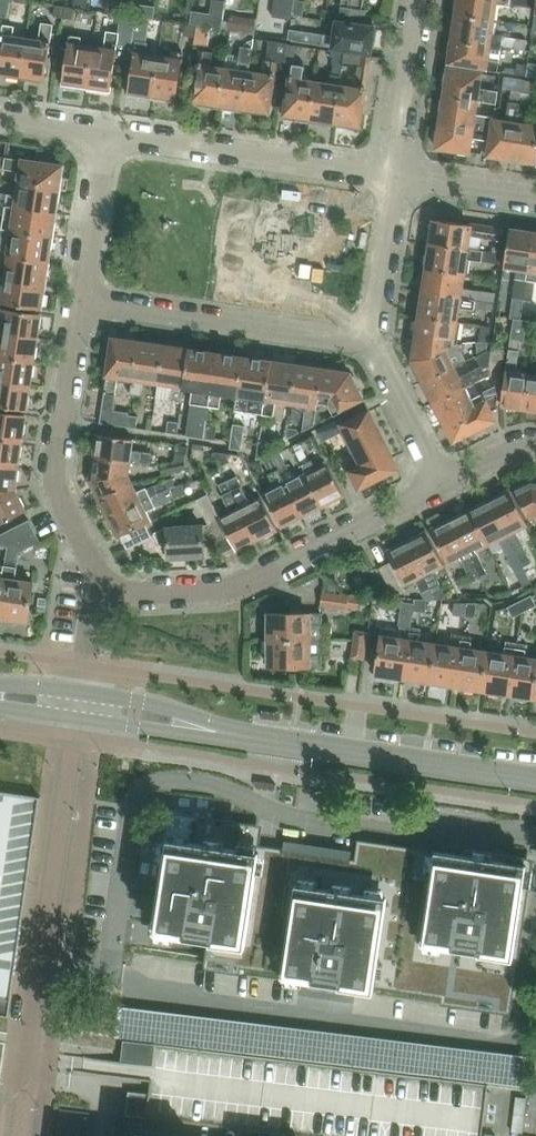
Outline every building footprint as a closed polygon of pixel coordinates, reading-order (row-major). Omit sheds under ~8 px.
[(13,0),(0,0),(0,16),(10,18),(13,0)] [(189,24),(196,25),(211,27),(221,29),(225,1),(221,0),(211,0),(209,13),(191,10),(189,24)] [(272,17),(291,19),(291,14),(293,0),(274,0),(272,17)] [(291,14),(301,15),(303,0),(300,0),(293,0),(291,14)] [(351,6),(361,8),(363,0),(352,0),(351,6)] [(454,13),(492,18),(495,3),(509,5),(509,4),(531,7),(532,0),(456,0),(454,13)] [(55,5),(54,15),(62,17),(64,6),(55,5)] [(340,5),(338,14),(350,16),(351,6),(340,5)] [(64,6),(62,17),(73,19),(74,8),(64,6)] [(351,6),(350,16),(364,18),(365,13),(366,9),(361,8),(351,6)] [(450,36),(450,38),(501,45),(502,35),(490,33),(492,18),(454,13),(451,31),(453,31),(453,36),(450,36)] [(130,16),(121,14),(118,31),(106,30),(104,45),(93,43),(86,88),(96,89),(97,91),(111,93),(114,76),(112,76),(114,57),(124,58),(130,16)] [(124,58),(132,59),(130,77),(128,77),(126,95),(140,97),(141,96),(152,98),(158,53),(146,51),(150,19),(130,16),(124,58)] [(257,18),(245,16),(243,31),(255,32),(257,18)] [(47,77),(48,66),(48,65),(46,64),(53,23),(41,21),(38,37),(26,36),(20,78),(40,81),(41,76),(47,77)] [(289,28),(287,39),(332,46),(356,50),(367,51),(368,45),(373,43),(375,28),(373,28),(373,27),(362,25),(337,21),(334,35),(289,28)] [(0,70),(0,73),(0,75),(20,78),(26,36),(13,34),(14,25),(3,23),(0,41),(0,70)] [(186,24),(184,36),(194,37),(196,25),(189,24),(186,24)] [(194,37),(193,44),(208,47),(211,27),(196,25),(194,37)] [(75,86),(86,88),(93,43),(81,42),(82,36),(68,34),(63,68),(62,68),(60,85),(74,88),(75,86)] [(525,49),(526,39),(515,37),(514,47),(525,49)] [(447,60),(446,63),(497,70),(498,61),(500,46),(501,45),(450,38),(447,56),(450,56),(449,61),(447,60)] [(249,69),(243,111),(269,115),(271,104),(277,63),(283,64),(287,43),(269,40),(266,59),(262,58),(261,70),(249,69)] [(284,106),(282,117),(309,121),(316,79),(315,78),(303,77),(304,65),(303,65),(306,46),(287,43),(283,64),(290,65),(284,106)] [(224,65),(218,108),(237,110),(237,106),(242,106),(241,111),(243,111),(249,69),(252,47),(243,46),(241,60),(238,60),(237,67),(224,65)] [(191,104),(218,108),(224,65),(211,63),(213,50),(199,48),(191,104)] [(158,53),(152,98),(162,99),(163,100),(177,103),(180,85),(177,85),(182,51),(171,49),(170,54),(158,53)] [(316,79),(309,121),(328,124),(328,119),(333,120),(333,125),(342,65),(344,52),(331,51),(330,56),(333,56),(332,63),(333,63),(332,73),(331,72),(330,81),(316,79)] [(340,82),(333,125),(360,129),(363,110),(361,109),(362,104),(364,105),(365,100),(362,100),(369,56),(344,52),(342,65),(357,67),(356,73),(354,73),(352,84),(340,82)] [(527,64),(516,62),(515,72),(526,74),(527,64)] [(481,73),(448,68),(447,71),(445,70),(443,88),(445,88),(444,94),(477,99),(495,101),(497,90),(479,88),(481,73)] [(521,91),(510,89),(509,101),(508,101),(505,118),(493,117),(492,128),(488,155),(489,155),(489,157),(504,159),(505,157),(511,158),(521,91)] [(516,159),(516,161),(533,163),(535,141),(535,123),(526,121),(530,92),(521,91),(511,158),(516,159)] [(441,114),(440,120),(492,128),(493,117),(474,114),(477,99),(444,94),(442,93),(439,114),(441,114)] [(469,154),(470,143),(471,137),(480,138),(478,152),(488,155),(492,128),(440,120),(439,126),(437,126),(434,145),(436,145),(436,147),(455,150),(455,152),(469,154)] [(64,165),(5,156),(3,167),(20,170),(18,183),(60,189),(64,165)] [(18,183),(16,194),(0,192),(0,204),(55,212),(56,206),(58,206),(60,189),(18,183)] [(0,204),(0,213),(3,213),(3,217),(12,218),(11,229),(53,236),(56,219),(54,219),(55,212),(0,204)] [(429,242),(469,248),(471,235),(503,239),(505,229),(434,218),(434,225),(431,225),(429,242)] [(528,230),(509,227),(504,266),(516,268),(514,278),(517,278),(514,298),(523,299),(533,233),(527,232),(528,230)] [(50,260),(50,259),(48,259),(49,253),(51,253),(53,236),(11,229),(9,241),(0,240),(0,253),(50,260)] [(523,299),(532,301),(535,281),(535,234),(533,233),(523,299)] [(429,242),(428,244),(431,245),(430,250),(428,249),(425,267),(465,273),(467,259),(481,261),(481,260),(482,250),(469,248),(429,242)] [(0,253),(0,277),(44,284),(45,277),(47,278),(50,260),(0,253)] [(475,299),(476,289),(463,288),(465,273),(425,267),(422,285),(424,285),(424,290),(422,290),(421,291),(475,299)] [(3,289),(1,302),(40,308),(43,308),(45,290),(43,290),(44,284),(0,277),(0,289),(3,289)] [(476,289),(475,299),(494,302),(495,292),(476,289)] [(420,298),(418,315),(458,322),(460,307),(474,309),(474,308),(475,299),(421,291),(421,293),(423,293),(423,298),(420,298)] [(475,299),(474,308),(492,311),(494,302),(475,299)] [(36,336),(37,330),(39,331),(42,313),(40,312),(1,306),(0,315),(0,331),(36,336)] [(414,359),(415,362),(455,342),(458,322),(418,315),(415,335),(417,336),(416,340),(414,340),(413,344),(416,345),(414,359)] [(523,341),(526,319),(513,318),(500,403),(506,404),(506,407),(524,409),(530,373),(516,371),(520,341),(523,341)] [(488,340),(490,326),(481,325),(478,341),(488,340)] [(34,361),(37,343),(35,343),(36,336),(0,331),(0,355),(34,361)] [(140,339),(113,335),(99,422),(126,426),(128,414),(129,412),(113,409),(118,378),(131,380),(129,393),(131,393),(140,339)] [(141,339),(140,339),(131,393),(141,395),(143,382),(157,384),(158,384),(164,342),(146,340),(146,342),(141,341),(141,339)] [(487,350),(488,340),(478,341),(476,341),(477,354),(487,350)] [(181,401),(183,388),(187,359),(189,348),(182,347),(182,345),(164,342),(158,384),(157,384),(155,397),(181,401)] [(455,365),(450,355),(465,348),(462,342),(460,344),(455,343),(455,342),(415,362),(413,363),(414,365),(416,364),(418,368),(416,369),(423,382),(455,365)] [(491,351),(490,357),(503,358),(504,348),(492,346),(491,350),(491,351)] [(187,359),(183,388),(193,389),(186,434),(186,435),(204,438),(206,420),(207,412),(208,405),(209,405),(216,352),(189,348),(187,359)] [(477,354),(483,368),(475,372),(474,369),(460,376),(455,365),(423,382),(429,395),(431,394),(433,398),(431,399),(433,402),(465,385),(479,378),(487,374),(488,370),(490,357),(491,351),(491,350),(487,349),(487,350),(477,354)] [(244,357),(216,352),(209,405),(219,407),(221,394),(236,396),(234,409),(236,409),(244,357)] [(29,385),(30,379),(32,379),(34,361),(0,355),(0,380),(29,385)] [(264,400),(266,400),(271,361),(244,357),(236,409),(247,411),(249,398),(264,400)] [(501,371),(503,358),(490,357),(488,370),(501,371)] [(278,362),(271,361),(266,400),(264,400),(262,413),(273,415),(275,402),(290,404),(297,362),(279,360),(278,362)] [(305,406),(301,431),(314,425),(317,403),(321,366),(320,366),(319,368),(315,367),(315,365),(297,362),(290,404),(305,406)] [(344,409),(343,407),(364,397),(363,394),(361,395),(359,391),(361,390),(352,373),(340,371),(341,369),(321,366),(317,403),(328,405),(333,415),(344,409)] [(524,409),(535,411),(535,374),(530,373),(524,409)] [(0,380),(0,405),(27,409),(30,391),(28,391),(29,385),(0,380)] [(443,423),(452,440),(470,430),(472,432),(486,425),(485,423),(494,419),(490,411),(497,407),(496,404),(499,385),(496,384),(480,392),(481,394),(481,393),(486,402),(443,423)] [(433,402),(443,423),(486,402),(481,393),(481,394),(472,398),(465,385),(433,402)] [(23,440),(23,438),(26,421),(23,420),(24,413),(0,410),(0,437),(23,440)] [(358,485),(359,486),(397,467),(392,457),(369,411),(343,423),(345,428),(361,459),(348,465),(357,482),(358,485)] [(128,414),(126,426),(136,428),(138,415),(128,414)] [(345,428),(343,423),(340,417),(316,429),(322,440),(345,428)] [(168,419),(166,431),(177,433),(179,421),(168,419)] [(206,420),(204,438),(214,439),(214,438),(216,422),(206,420)] [(244,425),(232,423),(229,447),(241,449),(244,425)] [(95,450),(94,455),(130,461),(149,463),(151,453),(132,450),(133,438),(98,433),(98,434),(95,434),(93,449),(95,450)] [(19,467),(19,466),(17,466),(18,460),(20,460),(22,443),(23,440),(0,437),(0,465),(19,467)] [(269,442),(258,441),(256,458),(261,456),(268,452),(269,442)] [(321,505),(343,494),(326,461),(314,467),(310,460),(309,461),(299,442),(291,446),(305,472),(321,505)] [(187,445),(177,444),(175,461),(184,462),(187,445)] [(219,466),(229,462),(226,454),(225,453),(212,451),(219,466)] [(280,451),(271,456),(301,515),(321,505),(305,472),(293,478),(280,451)] [(269,452),(268,452),(261,456),(269,473),(268,474),(275,486),(263,492),(280,526),(301,515),(271,456),(269,452)] [(130,461),(94,455),(92,455),(90,472),(92,472),(91,478),(89,477),(88,480),(90,482),(92,481),(99,497),(133,482),(128,473),(130,461)] [(175,461),(159,465),(162,475),(187,468),(184,462),(175,461)] [(14,489),(14,483),(16,484),(19,467),(0,465),(0,491),(14,489)] [(237,475),(227,480),(231,489),(242,484),(237,475)] [(535,518),(535,478),(534,478),(534,480),(531,480),(514,488),(519,498),(527,516),(535,518)] [(133,482),(99,497),(97,498),(105,512),(106,511),(109,516),(168,488),(164,479),(146,488),(145,487),(137,491),(133,482)] [(227,480),(218,485),(222,494),(231,489),(227,480)] [(168,488),(109,516),(112,521),(110,522),(117,536),(119,535),(119,536),(121,535),(144,524),(151,520),(147,510),(185,491),(182,483),(168,488)] [(242,484),(231,489),(235,498),(255,539),(261,536),(262,538),(277,530),(276,528),(261,497),(260,495),(250,501),(242,484)] [(16,515),(26,510),(18,494),(16,495),(14,490),(14,489),(0,491),(0,523),(16,515)] [(229,511),(218,517),(235,548),(236,550),(252,543),(251,541),(255,539),(235,498),(231,489),(222,494),(220,495),(229,511)] [(528,526),(515,500),(510,490),(509,491),(508,489),(494,496),(495,498),(490,500),(518,558),(526,554),(515,532),(528,526)] [(207,494),(195,499),(207,523),(215,537),(224,554),(235,548),(218,517),(207,494)] [(484,501),(469,508),(488,546),(499,541),(514,572),(521,585),(529,581),(523,567),(522,566),(518,558),(490,500),(485,503),(484,501)] [(456,517),(451,520),(480,579),(488,575),(477,551),(488,546),(469,508),(455,515),(456,517)] [(0,533),(0,545),(6,546),(7,543),(34,530),(29,519),(0,533)] [(445,520),(431,527),(432,529),(431,530),(436,540),(448,565),(460,560),(472,583),(480,579),(451,520),(446,522),(445,520)] [(166,527),(154,533),(155,534),(156,534),(158,538),(162,541),(167,540),(168,557),(189,556),(189,554),(202,553),(202,555),(204,555),(203,540),(215,537),(207,523),(202,525),(202,523),(166,524),(166,527)] [(121,535),(122,536),(127,547),(150,536),(145,526),(144,524),(121,535)] [(19,551),(39,541),(34,530),(7,543),(6,546),(3,565),(0,589),(0,616),(6,617),(6,619),(22,622),(24,620),(27,620),(33,582),(15,579),(19,551)] [(412,539),(407,542),(430,588),(429,589),(433,595),(442,591),(433,571),(444,566),(432,542),(427,532),(426,532),(425,530),(411,537),(412,539)] [(391,560),(379,567),(384,577),(391,591),(403,585),(403,586),(414,580),(415,580),(421,593),(429,589),(430,588),(407,542),(402,544),(401,542),(387,549),(388,551),(387,552),(391,560)] [(526,554),(518,558),(522,566),(530,562),(526,554)] [(327,576),(325,590),(336,591),(338,578),(327,576)] [(346,609),(346,608),(358,610),(360,597),(348,595),(349,594),(348,594),(347,595),(323,592),(323,591),(321,606),(322,606),(322,605),(345,608),(345,609),(346,609)] [(530,594),(519,599),(524,610),(535,604),(530,594)] [(412,602),(414,606),(413,610),(425,612),(427,598),(414,598),(413,602),(412,602)] [(511,617),(524,610),(519,599),(506,606),(511,617)] [(413,610),(414,606),(412,602),(401,601),(399,611),(413,613),(413,610)] [(464,616),(465,610),(466,602),(454,602),(452,614),(464,616)] [(466,602),(465,610),(464,616),(475,617),(477,602),(466,602)] [(37,610),(45,611),(46,604),(38,603),(37,610)] [(266,613),(266,639),(321,640),(321,639),(321,624),(321,613),(302,612),(302,610),(291,610),(291,612),(269,612),(269,613),(266,613)] [(382,627),(381,635),(375,673),(378,673),(380,676),(394,678),(395,676),(403,677),(409,627),(399,625),(398,630),(382,627)] [(411,680),(430,683),(436,643),(418,641),(420,628),(409,627),(403,677),(411,678),(411,680)] [(367,632),(354,630),(350,657),(364,659),(367,632)] [(436,643),(430,683),(447,686),(447,684),(454,684),(461,634),(451,633),(449,645),(436,643)] [(479,688),(485,651),(469,649),(471,636),(461,634),(454,684),(461,686),(461,688),(474,690),(476,688),(479,688)] [(266,639),(266,665),(268,665),(268,666),(291,666),(291,669),(302,669),(302,666),(321,666),(321,655),(321,640),(266,639)] [(489,652),(485,678),(484,689),(487,690),(488,692),(501,694),(502,692),(508,693),(516,642),(505,641),(503,654),(489,652)] [(508,693),(516,694),(515,696),(532,699),(535,677),(535,659),(524,657),(526,644),(516,642),(508,693)] [(8,1015),(15,965),(17,951),(19,936),(40,796),(0,791),(0,1014),(8,1015)] [(169,837),(155,927),(212,936),(209,956),(209,957),(209,958),(283,969),(283,973),(313,977),(312,984),(341,988),(342,982),(373,986),(374,982),(493,1000),(501,1001),(509,949),(513,950),(526,864),(495,859),(496,853),(468,849),(467,855),(462,854),(436,850),(435,854),(361,843),(357,870),(351,869),(352,859),(349,858),(351,850),(350,850),(284,840),(283,848),(281,848),(279,858),(253,854),(257,828),(246,826),(232,824),(223,823),(176,816),(173,838),(169,837)] [(119,1000),(121,989),(110,987),(108,998),(119,1000)] [(118,1010),(115,1037),(526,1087),(529,1059),(118,1010)] [(152,1065),(155,1043),(123,1039),(121,1061),(152,1065)] [(155,1043),(152,1065),(151,1072),(149,1086),(149,1093),(146,1117),(302,1135),(480,1135),(486,1083),(155,1043)] [(125,1115),(146,1117),(149,1093),(128,1091),(125,1115)] [(510,1131),(521,1133),(525,1098),(515,1097),(510,1131)]
